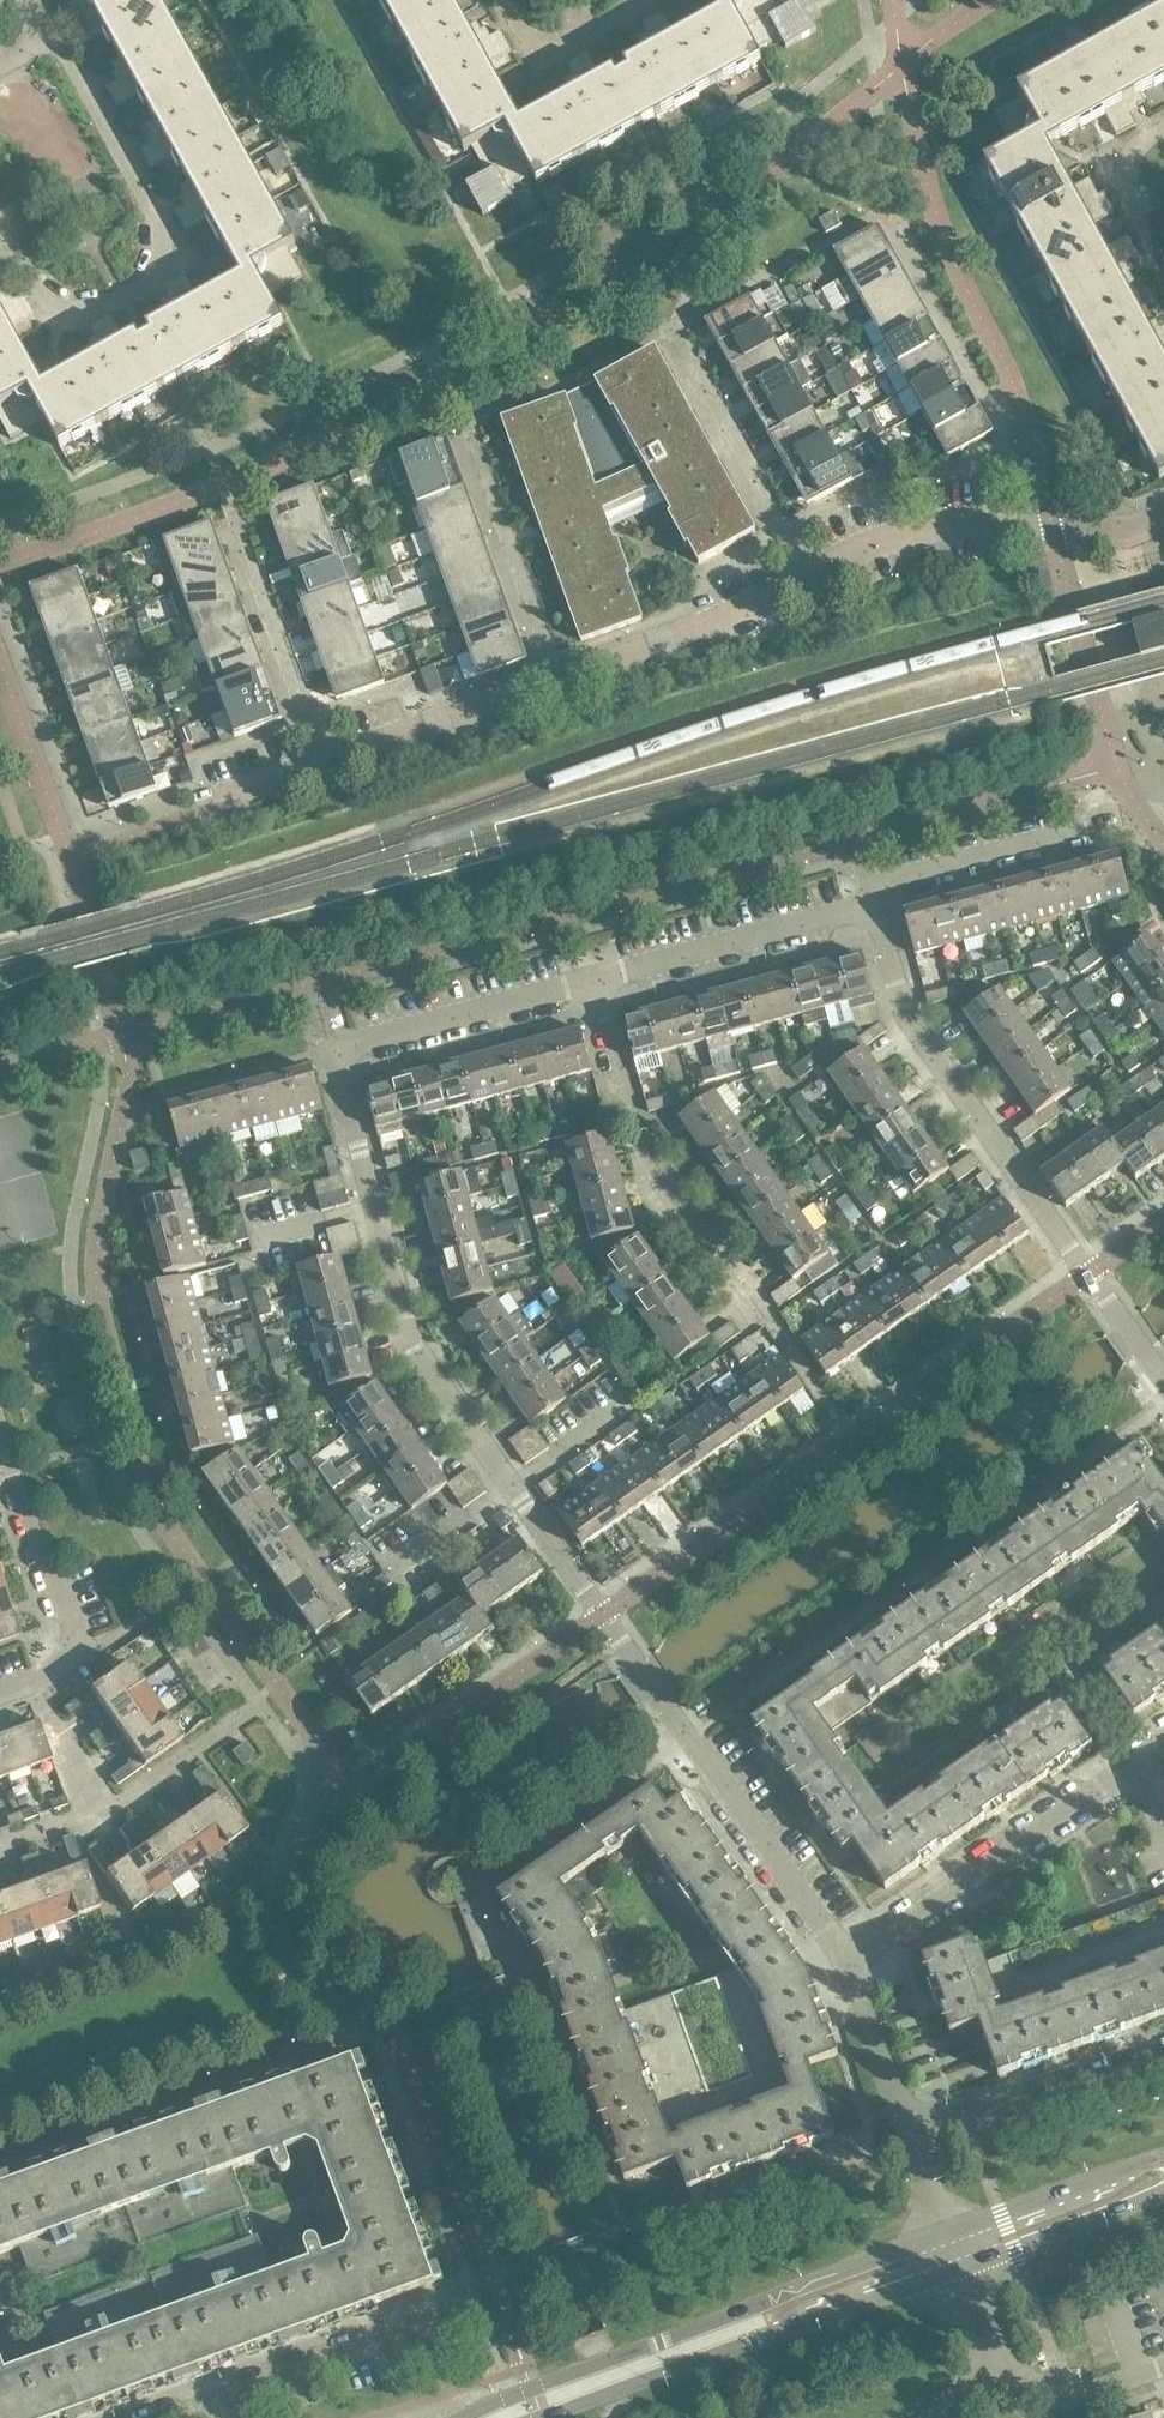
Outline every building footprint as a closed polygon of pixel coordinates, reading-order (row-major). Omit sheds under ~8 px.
[(168,15),(160,0),(78,0),(67,6),(70,11),(79,6),(86,18),(72,26),(83,46),(106,33),(113,46),(168,15)] [(459,0),(380,0),(405,46),(461,15),(454,2),(459,0)] [(776,8),(772,0),(710,0),(717,12),(688,28),(719,84),(762,61),(756,51),(743,27),(776,8)] [(816,32),(799,0),(791,0),(776,8),(743,27),(756,51),(780,38),(786,49),(816,32)] [(1138,22),(1163,68),(1163,8),(1138,22)] [(580,160),(648,123),(719,84),(688,28),(674,36),(662,12),(642,23),(649,38),(632,47),(637,56),(623,64),(627,71),(621,74),(617,77),(613,70),(601,77),(588,54),(568,65),(576,79),(559,88),(564,97),(550,105),(580,160)] [(147,108),(203,77),(168,15),(113,46),(120,58),(111,63),(120,80),(106,88),(117,108),(140,95),(147,108)] [(488,65),(512,52),(500,32),(486,40),(477,23),(468,27),(461,15),(405,46),(441,110),(496,79),(488,65)] [(1163,80),(1163,68),(1138,22),(1063,64),(1094,119),(1104,114),(1116,137),(1136,126),(1129,112),(1146,102),(1141,93),(1163,80)] [(1047,145),(1094,119),(1063,64),(1017,89),(1021,97),(993,112),(1012,146),(984,162),(1008,206),(1064,175),(1047,145)] [(181,170),(237,139),(203,77),(147,108),(154,120),(145,125),(155,142),(140,150),(151,170),(174,157),(181,170)] [(580,160),(550,105),(520,121),(496,79),(441,110),(464,152),(472,147),(487,174),(520,156),(532,176),(536,184),(580,160)] [(216,232),(271,201),(237,139),(181,170),(188,182),(179,187),(189,204),(175,212),(186,232),(209,220),(216,232)] [(508,189),(532,176),(520,156),(487,174),(466,186),(483,216),(513,199),(508,189)] [(1092,226),(1115,213),(1104,193),(1089,201),(1083,189),(1093,184),(1090,178),(1071,189),(1064,175),(1008,206),(1043,268),(1098,237),(1092,226)] [(303,277),(287,249),(295,245),(271,201),(216,232),(240,276),(213,291),(244,347),(285,324),(269,296),(303,277)] [(842,226),(834,212),(818,220),(826,234),(842,226)] [(886,254),(878,239),(883,236),(879,227),(834,252),(847,275),(886,254)] [(1140,313),(1125,286),(1134,281),(1125,264),(1139,257),(1128,236),(1105,249),(1098,237),(1043,268),(1084,344),(1140,313)] [(860,298),(904,274),(900,266),(895,269),(886,254),(847,275),(834,283),(847,305),(860,298)] [(911,299),(903,284),(909,281),(904,274),(860,298),(872,321),(911,299)] [(177,383),(244,347),(213,291),(198,299),(185,276),(165,287),(173,302),(156,311),(161,320),(146,328),(150,334),(146,336),(140,340),(136,333),(123,340),(111,317),(91,328),(99,343),(82,352),(86,361),(74,368),(105,423),(167,389),(167,388),(173,385),(177,383)] [(776,309),(789,302),(779,285),(766,292),(776,309)] [(32,317),(35,316),(24,296),(9,304),(0,287),(0,353),(19,342),(12,328),(32,317)] [(719,347),(776,315),(775,314),(773,315),(761,292),(711,320),(720,336),(714,339),(719,347)] [(885,343),(929,319),(925,311),(920,314),(911,299),(872,321),(885,343)] [(1155,320),(1147,325),(1140,313),(1084,344),(1119,406),(1163,382),(1163,336),(1155,320)] [(776,345),(789,338),(776,315),(719,347),(723,354),(728,351),(737,366),(776,345)] [(937,344),(928,330),(934,327),(929,319),(885,343),(897,366),(937,344)] [(74,368),(43,385),(19,342),(0,353),(0,420),(10,439),(44,420),(60,448),(105,423),(74,368)] [(910,389),(954,364),(950,357),(945,359),(937,344),(897,366),(910,389)] [(788,367),(776,345),(737,366),(745,381),(739,384),(744,392),(788,367)] [(739,517),(726,493),(729,488),(730,487),(713,457),(712,457),(706,457),(700,445),(693,433),(696,428),(697,427),(680,397),(679,397),(673,397),(660,373),(663,368),(664,367),(655,351),(595,384),(566,397),(502,419),(508,437),(509,436),(515,437),(525,464),(521,469),(520,469),(531,502),(532,501),(538,502),(548,529),(544,533),(543,534),(554,566),(555,566),(561,567),(571,593),(567,598),(566,598),(581,642),(642,620),(626,574),(629,573),(617,541),(614,541),(609,528),(666,503),(672,515),(669,517),(686,547),(689,546),(699,564),(755,533),(746,517),(745,517),(739,517)] [(762,412),(801,390),(812,384),(799,361),(788,367),(744,392),(748,399),(753,397),(762,412)] [(962,390),(953,375),(959,372),(954,364),(910,389),(922,411),(962,390)] [(850,389),(856,371),(834,365),(829,382),(850,389)] [(1119,406),(1160,480),(1163,478),(1163,382),(1119,406)] [(769,437),(813,413),(801,390),(762,412),(770,427),(765,430),(769,437)] [(935,434),(980,410),(975,402),(970,405),(962,390),(922,411),(935,434)] [(987,436),(978,420),(984,417),(980,410),(935,434),(948,458),(987,436)] [(826,435),(813,413),(769,437),(773,445),(778,442),(787,457),(826,435)] [(794,482),(838,458),(826,435),(787,457),(795,472),(790,475),(794,482)] [(451,467),(445,451),(451,448),(447,439),(400,456),(409,482),(451,467)] [(852,482),(838,458),(794,482),(798,490),(804,487),(812,503),(852,482)] [(465,489),(462,481),(457,483),(451,467),(409,482),(417,506),(465,489)] [(367,478),(364,469),(350,474),(353,483),(367,478)] [(323,512),(314,487),(272,502),(278,519),(272,521),(275,529),(323,512)] [(468,515),(463,499),(468,497),(465,489),(417,506),(426,530),(468,515)] [(332,537),(323,512),(275,529),(278,538),(284,536),(290,552),(332,537)] [(483,537),(480,529),(474,531),(468,515),(426,530),(435,555),(483,537)] [(221,549),(218,541),(212,543),(206,525),(164,540),(173,566),(221,549)] [(340,561),(332,537),(290,552),(295,568),(290,570),(293,578),(340,561)] [(486,564),(480,548),(486,546),(483,537),(435,555),(444,579),(486,564)] [(224,575),(218,559),(224,557),(221,549),(173,566),(182,590),(224,575)] [(349,585),(340,561),(293,578),(296,586),(301,584),(307,601),(349,585)] [(500,586),(497,578),(492,580),(486,564),(444,579),(452,604),(500,586)] [(87,597),(78,571),(30,588),(34,598),(39,595),(45,612),(87,597)] [(238,597),(235,589),(230,591),(224,575),(182,590),(191,615),(238,597)] [(358,610),(349,585),(307,601),(313,617),(307,619),(310,627),(358,610)] [(503,613),(497,597),(503,595),(500,586),(452,604),(461,628),(503,613)] [(96,621),(87,597),(45,612),(51,628),(45,630),(48,638),(96,621)] [(241,624),(236,608),(241,606),(238,597),(191,615),(199,639),(241,624)] [(367,634),(358,610),(310,627),(313,635),(319,633),(325,649),(367,634)] [(518,635),(515,627),(509,629),(503,613),(461,628),(470,652),(518,635)] [(105,645),(96,621),(48,638),(51,646),(57,644),(63,660),(105,645)] [(256,646),(253,638),(247,640),(241,624),(199,639),(208,664),(256,646)] [(375,659),(367,634),(325,649),(330,665),(325,667),(328,676),(375,659)] [(521,663),(515,646),(521,643),(518,635),(470,652),(479,678),(521,663)] [(113,670),(105,645),(63,660),(68,677),(63,679),(66,687),(113,670)] [(259,673),(253,657),(259,655),(256,646),(208,664),(217,688),(259,673)] [(385,684),(375,659),(328,676),(330,684),(336,682),(342,699),(385,684)] [(122,694),(113,670),(66,687),(68,695),(74,693),(80,709),(122,694)] [(273,695),(270,687),(265,689),(259,673),(217,688),(225,712),(273,695)] [(131,719),(122,694),(80,709),(86,725),(80,727),(83,736),(131,719)] [(277,723),(270,705),(276,703),(273,695),(225,712),(235,738),(277,723)] [(140,743),(131,719),(83,736),(86,744),(92,742),(97,758),(140,743)] [(148,767),(140,743),(97,758),(103,774),(97,776),(100,784),(148,767)] [(157,793),(148,767),(100,784),(103,793),(109,791),(115,808),(157,793)] [(194,780),(189,768),(180,772),(184,783),(194,780)] [(1130,897),(1119,855),(1094,862),(1105,904),(1130,897)] [(1105,904),(1094,862),(1070,868),(1081,910),(1105,904)] [(1081,910),(1070,868),(1047,875),(1058,916),(1081,910)] [(1058,916),(1047,875),(1023,881),(1034,923),(1058,916)] [(1034,923),(1023,881),(999,887),(1011,929),(1034,923)] [(1011,929),(999,887),(976,894),(987,935),(1011,929)] [(987,935),(976,894),(952,900),(963,941),(987,935)] [(963,941),(952,900),(929,906),(940,948),(963,941)] [(940,948),(929,906),(904,913),(915,954),(940,948)] [(1123,955),(1148,937),(1142,929),(1117,946),(1123,955)] [(1128,983),(1163,958),(1148,937),(1123,955),(1113,962),(1128,983)] [(1058,960),(1054,948),(1042,951),(1046,964),(1058,960)] [(1102,959),(1094,949),(1084,956),(1091,967),(1102,959)] [(1046,964),(1042,951),(1030,954),(1033,967),(1046,964)] [(873,996),(862,954),(837,960),(849,1002),(873,996)] [(1091,967),(1084,956),(1073,963),(1081,974),(1091,967)] [(1163,987),(1163,960),(1163,958),(1128,983),(1142,1003),(1163,987)] [(849,1002),(837,960),(814,967),(825,1009),(849,1002)] [(1010,973),(1007,960),(994,964),(998,976),(1010,973)] [(998,976),(994,964),(982,967),(985,980),(998,976)] [(825,1009),(814,967),(790,973),(801,1015),(825,1009)] [(801,1015),(790,973),(766,980),(778,1021),(801,1015)] [(1074,988),(1087,1007),(1100,999),(1087,979),(1074,988)] [(778,1021),(766,980),(743,986),(754,1028),(778,1021)] [(754,1028),(743,986),(719,992),(730,1034),(754,1028)] [(958,997),(955,986),(940,990),(943,1001),(958,997)] [(1163,1017),(1163,987),(1142,1003),(1156,1023),(1163,1017)] [(979,1034),(1014,1009),(999,988),(977,1004),(964,1013),(979,1034)] [(943,1001),(940,990),(925,994),(928,1005),(943,1001)] [(1069,1000),(1062,990),(1051,998),(1059,1008),(1069,1000)] [(730,1034),(719,992),(695,999),(706,1040),(730,1034)] [(964,1013),(977,1004),(971,995),(958,1005),(964,1013)] [(706,1040),(695,999),(671,1005),(683,1047),(706,1040)] [(1077,1011),(1069,1000),(1059,1008),(1066,1018),(1077,1011)] [(683,1047),(671,1005),(648,1011),(659,1053),(683,1047)] [(993,1054),(1028,1029),(1014,1009),(979,1034),(993,1054)] [(659,1053),(648,1011),(623,1018),(635,1060),(659,1053)] [(1111,1024),(1104,1014),(1093,1022),(1100,1032),(1111,1024)] [(1156,1023),(1163,1035),(1163,1017),(1156,1023)] [(887,1032),(881,1023),(868,1031),(874,1040),(887,1032)] [(1119,1035),(1111,1024),(1100,1032),(1108,1042),(1119,1035)] [(1007,1074),(1042,1049),(1028,1029),(993,1054),(1007,1074)] [(592,1071),(580,1030),(556,1036),(567,1078),(592,1071)] [(1097,1040),(1090,1030),(1079,1038),(1087,1048),(1097,1040)] [(874,1040),(868,1031),(855,1040),(862,1049),(864,1048),(874,1040)] [(567,1078),(556,1036),(532,1043),(543,1084),(567,1078)] [(1105,1051),(1097,1040),(1087,1048),(1094,1058),(1105,1051)] [(543,1084),(532,1043),(508,1049),(520,1091),(543,1084)] [(843,1094),(878,1069),(864,1048),(862,1049),(828,1073),(843,1094)] [(520,1091),(508,1049),(485,1055),(496,1097),(520,1091)] [(1021,1094),(1056,1069),(1042,1049),(1007,1074),(1021,1094)] [(777,1063),(773,1051),(761,1054),(764,1067),(777,1063)] [(764,1067),(761,1054),(749,1057),(752,1070),(764,1067)] [(496,1097),(485,1055),(461,1062),(472,1103),(496,1097)] [(820,1066),(812,1055),(802,1062),(809,1073),(820,1066)] [(1140,1065),(1132,1055),(1122,1062),(1129,1073),(1140,1065)] [(472,1103),(461,1062),(437,1068),(448,1110),(472,1103)] [(809,1073),(802,1062),(791,1070),(799,1080),(809,1073)] [(729,1076),(726,1064),(713,1067),(717,1080),(729,1076)] [(717,1080),(713,1067),(701,1070),(704,1083),(717,1080)] [(448,1110),(437,1068),(414,1074),(425,1116),(448,1110)] [(324,1110),(313,1069),(288,1075),(300,1117),(324,1110)] [(857,1114),(892,1089),(878,1069),(843,1094),(857,1114)] [(1054,1102),(1071,1090),(1056,1069),(1021,1094),(1035,1115),(1054,1102)] [(425,1116),(414,1074),(390,1081),(401,1122),(425,1116)] [(300,1117),(288,1075),(265,1082),(276,1123),(300,1117)] [(1147,1086),(1139,1075),(1129,1082),(1136,1093),(1147,1086)] [(769,1086),(762,1076),(751,1083),(758,1094),(769,1086)] [(401,1122),(390,1081),(365,1087),(376,1129),(401,1122)] [(276,1123),(265,1082),(241,1088),(252,1130),(276,1123)] [(1136,1093),(1129,1082),(1118,1090),(1126,1100),(1136,1093)] [(776,1097),(769,1086),(758,1094),(766,1104),(776,1097)] [(1095,1098),(1088,1087),(1078,1094),(1085,1105),(1095,1098)] [(252,1130),(241,1088),(217,1094),(229,1136),(252,1130)] [(871,1134),(906,1109),(892,1089),(857,1114),(871,1134)] [(694,1139),(729,1114),(715,1093),(679,1118),(694,1139)] [(229,1136),(217,1094),(194,1101),(205,1142),(229,1136)] [(678,1105),(675,1094),(661,1098),(664,1109),(678,1105)] [(1085,1105),(1078,1094),(1067,1102),(1075,1112),(1085,1105)] [(664,1109),(661,1098),(646,1102),(649,1113),(664,1109)] [(205,1142),(194,1101),(169,1107),(180,1149),(205,1142)] [(1021,1143),(1062,1114),(1063,1114),(1054,1102),(1035,1115),(1013,1130),(1021,1143)] [(814,1114),(806,1104),(796,1112),(803,1122),(814,1114)] [(604,1117),(601,1106),(586,1110),(588,1121),(604,1117)] [(1152,1116),(1163,1133),(1163,1107),(1152,1116)] [(885,1154),(920,1129),(906,1109),(871,1134),(885,1154)] [(708,1159),(743,1134),(729,1114),(694,1139),(708,1159)] [(821,1125),(814,1114),(803,1122),(810,1132),(821,1125)] [(797,1126),(790,1116),(779,1123),(787,1134),(797,1126)] [(1152,1116),(1132,1130),(1157,1165),(1163,1160),(1163,1133),(1152,1116)] [(570,1135),(567,1122),(555,1126),(558,1138),(570,1135)] [(608,1134),(606,1123),(590,1127),(593,1138),(608,1134)] [(558,1138),(555,1126),(542,1129),(546,1142),(558,1138)] [(805,1137),(797,1126),(787,1134),(794,1144),(805,1137)] [(546,1142),(542,1129),(530,1132),(533,1145),(546,1142)] [(899,1174),(935,1149),(920,1129),(885,1154),(899,1174)] [(1127,1165),(1112,1144),(1113,1143),(1103,1129),(1082,1144),(1107,1179),(1126,1166),(1127,1165)] [(1157,1165),(1132,1130),(1113,1143),(1112,1144),(1127,1165),(1126,1166),(1136,1180),(1157,1165)] [(608,1134),(593,1138),(567,1145),(573,1169),(615,1158),(608,1134)] [(722,1179),(758,1154),(743,1134),(708,1159),(722,1179)] [(499,1154),(495,1141),(483,1145),(487,1157),(499,1154)] [(842,1154),(835,1144),(824,1152),(831,1162),(842,1154)] [(1107,1179),(1082,1144),(1062,1158),(1087,1193),(1107,1179)] [(487,1157),(483,1145),(471,1148),(474,1161),(487,1157)] [(338,1161),(334,1146),(323,1149),(327,1164),(338,1161)] [(150,1167),(146,1149),(130,1154),(135,1171),(150,1167)] [(914,1195),(949,1170),(935,1149),(899,1174),(914,1195)] [(957,1182),(981,1165),(972,1153),(949,1170),(957,1182)] [(402,1165),(400,1154),(384,1159),(387,1169),(402,1165)] [(452,1167),(448,1154),(436,1157),(439,1170),(452,1167)] [(736,1199),(772,1174),(758,1154),(722,1179),(736,1199)] [(849,1165),(842,1154),(831,1162),(838,1172),(849,1165)] [(825,1166),(818,1156),(807,1163),(815,1174),(825,1166)] [(439,1170),(436,1157),(424,1161),(427,1173),(439,1170)] [(621,1182),(615,1158),(573,1169),(580,1193),(621,1182)] [(1087,1193),(1062,1158),(1041,1172),(1066,1208),(1087,1193)] [(342,1176),(338,1161),(327,1164),(331,1179),(342,1176)] [(183,1177),(179,1162),(168,1165),(172,1180),(183,1177)] [(833,1177),(825,1166),(815,1174),(822,1184),(833,1177)] [(421,1183),(417,1169),(389,1176),(393,1190),(420,1183),(419,1183),(421,1183)] [(517,1183),(514,1171),(501,1174),(504,1186),(517,1183)] [(461,1172),(421,1183),(419,1183),(420,1183),(426,1207),(468,1196),(461,1172)] [(994,1185),(985,1172),(976,1179),(985,1192),(994,1185)] [(750,1219),(786,1194),(772,1174),(736,1199),(750,1219)] [(342,1176),(331,1179),(314,1183),(318,1197),(345,1190),(342,1176)] [(187,1192),(183,1177),(172,1180),(176,1194),(187,1192)] [(273,1190),(269,1177),(257,1181),(260,1194),(273,1190)] [(260,1194),(257,1181),(245,1184),(248,1197),(260,1194)] [(628,1206),(621,1182),(580,1193),(586,1217),(628,1206)] [(520,1195),(517,1183),(504,1186),(507,1199),(520,1195)] [(248,1197),(245,1184),(232,1188),(235,1200),(248,1197)] [(870,1194),(863,1184),(852,1192),(859,1202),(870,1194)] [(349,1204),(345,1190),(318,1197),(321,1211),(349,1204)] [(543,1203),(540,1191),(527,1194),(531,1206),(543,1203)] [(187,1192),(176,1194),(145,1203),(152,1227),(193,1216),(187,1192)] [(764,1239),(800,1214),(786,1194),(750,1219),(764,1239)] [(877,1205),(870,1194),(859,1202),(867,1212),(877,1205)] [(962,1204),(955,1194),(944,1201),(952,1212),(962,1204)] [(474,1220),(468,1196),(426,1207),(432,1231),(474,1220)] [(854,1206),(846,1196),(835,1203),(843,1214),(854,1206)] [(1028,1234),(1004,1199),(983,1213),(1008,1249),(1028,1234)] [(952,1212),(944,1201),(934,1208),(941,1219),(952,1212)] [(547,1215),(543,1203),(531,1206),(534,1218),(547,1215)] [(634,1230),(628,1206),(586,1217),(593,1241),(612,1236),(621,1248),(638,1236),(634,1230)] [(861,1217),(854,1206),(843,1214),(850,1224),(861,1217)] [(1008,1249),(983,1213),(963,1227),(987,1263),(1008,1249)] [(779,1259),(814,1234),(800,1214),(764,1239),(779,1259)] [(246,1227),(243,1215),(230,1219),(233,1231),(246,1227)] [(200,1240),(193,1216),(152,1227),(158,1251),(200,1240)] [(530,1230),(526,1218),(514,1222),(517,1234),(530,1230)] [(480,1244),(474,1220),(432,1231),(439,1255),(480,1244)] [(922,1233),(914,1222),(904,1229),(912,1240),(922,1233)] [(358,1237),(354,1223),(327,1230),(330,1244),(358,1237)] [(249,1240),(246,1227),(233,1231),(237,1243),(249,1240)] [(987,1263),(963,1227),(943,1241),(967,1277),(987,1263)] [(912,1240),(904,1229),(894,1236),(901,1247),(912,1240)] [(533,1243),(530,1230),(517,1234),(520,1246),(533,1243)] [(794,1280),(829,1255),(814,1234),(779,1259),(793,1280),(770,1296),(778,1308),(802,1291),(794,1280)] [(618,1281),(653,1257),(638,1236),(621,1248),(612,1236),(593,1241),(594,1249),(618,1281)] [(362,1251),(358,1237),(330,1244),(334,1258),(340,1256),(340,1257),(362,1251)] [(206,1265),(200,1240),(158,1251),(164,1276),(206,1265)] [(967,1277),(943,1241),(922,1255),(947,1291),(967,1277)] [(487,1267),(480,1244),(439,1255),(445,1279),(487,1267)] [(882,1261),(874,1250),(864,1257),(871,1268),(882,1261)] [(947,1291),(922,1255),(902,1270),(927,1305),(947,1291)] [(347,1281),(340,1257),(340,1256),(334,1258),(298,1268),(305,1292),(347,1281)] [(632,1302),(667,1277),(653,1257),(618,1281),(632,1302)] [(871,1268),(864,1257),(853,1265),(861,1275),(871,1268)] [(495,1299),(487,1267),(445,1279),(452,1303),(472,1297),(476,1312),(495,1299)] [(927,1305),(902,1270),(882,1284),(907,1319),(927,1305)] [(196,1301),(189,1276),(148,1287),(154,1312),(196,1301)] [(245,1288),(241,1276),(229,1279),(232,1291),(245,1288)] [(646,1322),(681,1297),(667,1277),(632,1302),(646,1322)] [(842,1289),(834,1278),(824,1285),(831,1296),(842,1289)] [(353,1305),(347,1281),(305,1292),(311,1316),(353,1305)] [(907,1319),(882,1284),(862,1298),(887,1333),(907,1319)] [(831,1296),(824,1285),(813,1293),(821,1303),(831,1296)] [(248,1300),(245,1288),(232,1291),(235,1304),(248,1300)] [(269,1302),(266,1290),(253,1293),(256,1305),(269,1302)] [(474,1344),(510,1320),(495,1299),(476,1312),(472,1297),(452,1303),(455,1317),(474,1344)] [(660,1342),(695,1317),(681,1297),(646,1322),(660,1342)] [(887,1333),(862,1298),(842,1312),(867,1347),(887,1333)] [(566,1310),(559,1300),(548,1307),(555,1318),(566,1310)] [(202,1325),(196,1301),(154,1312),(161,1336),(202,1325)] [(272,1314),(269,1302),(256,1305),(260,1318),(272,1314)] [(359,1328),(353,1305),(311,1316),(318,1340),(359,1328)] [(801,1321),(792,1308),(783,1314),(792,1327),(801,1321)] [(573,1321),(566,1310),(555,1318),(563,1328),(573,1321)] [(867,1347),(842,1312),(822,1326),(847,1361),(867,1347)] [(600,1324),(593,1313),(582,1321),(590,1331),(600,1324)] [(675,1363),(709,1339),(709,1338),(710,1337),(695,1317),(660,1342),(675,1363)] [(488,1364),(524,1340),(510,1320),(474,1344),(488,1364)] [(717,1350),(740,1334),(732,1322),(710,1337),(709,1338),(709,1339),(717,1350)] [(257,1335),(254,1323),(241,1326),(245,1339),(257,1335)] [(608,1334),(600,1324),(590,1331),(597,1342),(608,1334)] [(209,1348),(202,1325),(161,1336),(167,1359),(209,1348)] [(847,1361),(822,1326),(801,1341),(826,1376),(847,1361)] [(366,1352),(359,1328),(318,1340),(324,1363),(366,1352)] [(261,1347),(257,1335),(245,1339),(248,1351),(261,1347)] [(282,1349),(278,1337),(266,1340),(269,1352),(282,1349)] [(758,1350),(749,1338),(740,1344),(749,1356),(758,1350)] [(503,1385),(538,1360),(524,1340),(488,1364),(503,1385)] [(594,1351),(587,1340),(576,1348),(583,1358),(594,1351)] [(749,1356),(740,1344),(731,1350),(740,1362),(749,1356)] [(215,1372),(209,1348),(167,1359),(173,1383),(215,1372)] [(285,1361),(282,1349),(269,1352),(272,1365),(285,1361)] [(601,1361),(594,1351),(583,1358),(591,1368),(601,1361)] [(372,1377),(366,1352),(324,1363),(330,1388),(350,1383),(358,1395),(376,1383),(372,1377)] [(628,1364),(621,1353),(610,1361),(618,1371),(628,1364)] [(804,1391),(780,1356),(759,1370),(783,1406),(804,1391)] [(517,1405),(552,1380),(538,1360),(503,1385),(517,1405)] [(636,1374),(628,1364),(618,1371),(625,1382),(636,1374)] [(718,1376),(710,1365),(700,1372),(708,1383),(718,1376)] [(270,1382),(267,1370),(254,1373),(257,1386),(270,1382)] [(783,1406),(759,1370),(739,1385),(763,1420),(783,1406)] [(221,1395),(215,1372),(173,1383),(180,1406),(221,1395)] [(708,1383),(700,1372),(690,1380),(697,1390),(708,1383)] [(532,1425),(567,1401),(552,1380),(517,1405),(531,1425),(509,1441),(517,1453),(540,1437),(532,1425)] [(273,1395),(271,1386),(270,1382),(257,1386),(260,1398),(273,1395)] [(355,1428),(391,1403),(376,1383),(358,1395),(350,1383),(330,1388),(333,1396),(355,1428)] [(763,1420),(739,1385),(719,1399),(743,1434),(763,1420)] [(678,1404),(670,1393),(660,1400),(667,1411),(678,1404)] [(228,1419),(221,1395),(180,1406),(186,1430),(228,1419)] [(743,1434),(719,1399),(699,1413),(723,1448),(743,1434)] [(667,1411),(660,1400),(649,1408),(657,1418),(667,1411)] [(369,1448),(405,1423),(391,1403),(355,1428),(369,1448)] [(723,1448),(699,1413),(678,1427),(703,1462),(723,1448)] [(234,1444),(228,1419),(186,1430),(193,1455),(212,1450),(221,1462),(238,1450),(234,1444)] [(638,1432),(630,1421),(620,1429),(627,1439),(638,1432)] [(383,1468),(419,1443),(405,1423),(369,1448),(383,1468)] [(703,1462),(678,1427),(658,1441),(683,1476),(703,1462)] [(627,1439),(620,1429),(609,1436),(617,1447),(627,1439)] [(525,1465),(547,1450),(549,1448),(540,1437),(517,1453),(525,1465)] [(683,1476),(658,1441),(638,1455),(663,1490),(683,1476)] [(398,1488),(433,1464),(419,1443),(383,1468),(398,1488)] [(1138,1447),(1094,1477),(1127,1524),(1143,1514),(1147,1519),(1153,1515),(1163,1531),(1163,1484),(1138,1447)] [(218,1495),(253,1470),(238,1450),(221,1462),(212,1450),(193,1455),(195,1462),(218,1495)] [(597,1460),(590,1450),(579,1457),(587,1468),(597,1460)] [(307,1462),(300,1452),(289,1460),(296,1470),(307,1462)] [(663,1490),(638,1455),(618,1469),(643,1505),(663,1490)] [(587,1468),(579,1457),(569,1464),(577,1475),(587,1468)] [(336,1472),(329,1461),(318,1469),(326,1479),(336,1472)] [(314,1473),(307,1462),(296,1470),(304,1480),(314,1473)] [(412,1509),(447,1485),(448,1485),(447,1484),(433,1464),(398,1488),(412,1509)] [(455,1497),(478,1480),(470,1468),(447,1484),(448,1485),(447,1485),(455,1497)] [(643,1505),(618,1469),(598,1483),(623,1519),(643,1505)] [(232,1515),(267,1490),(253,1470),(218,1495),(232,1515)] [(344,1482),(336,1472),(326,1479),(333,1489),(344,1482)] [(1127,1524),(1094,1477),(1073,1492),(1076,1496),(1067,1503),(1062,1495),(1056,1499),(1057,1499),(1049,1504),(1051,1507),(1030,1522),(1063,1569),(1127,1524)] [(557,1492),(548,1479),(538,1485),(547,1498),(557,1492)] [(463,1509),(487,1492),(478,1480),(455,1497),(463,1509)] [(623,1519),(598,1483),(578,1498),(603,1533),(623,1519)] [(246,1535),(281,1510),(267,1490),(232,1515),(246,1535)] [(335,1502),(328,1492),(317,1500),(324,1510),(335,1502)] [(603,1533),(578,1498),(557,1512),(582,1547),(603,1533)] [(364,1512),(357,1501),(346,1509),(354,1519),(364,1512)] [(342,1513),(335,1502),(324,1510),(332,1520),(342,1513)] [(260,1555),(295,1531),(281,1510),(246,1535),(260,1555)] [(372,1522),(364,1512),(354,1519),(361,1530),(372,1522)] [(510,1525),(501,1512),(492,1518),(501,1531),(510,1525)] [(1063,1569),(1030,1522),(1010,1536),(1008,1533),(1000,1539),(1000,1538),(995,1542),(1000,1549),(991,1556),(988,1552),(967,1567),(1000,1614),(1063,1569)] [(274,1575),(309,1551),(295,1531),(260,1555),(274,1575)] [(363,1542),(356,1532),(345,1540),(352,1550),(363,1542)] [(478,1544),(471,1533),(460,1540),(468,1551),(478,1544)] [(545,1574),(532,1556),(520,1538),(499,1553),(524,1588),(545,1574)] [(468,1551),(460,1540),(450,1547),(457,1558),(468,1551)] [(370,1553),(363,1542),(352,1550),(360,1560),(370,1553)] [(288,1595),(323,1571),(309,1551),(274,1575),(288,1595)] [(524,1588),(499,1553),(479,1567),(504,1602),(524,1588)] [(504,1602),(479,1567),(458,1582),(468,1596),(469,1595),(484,1617),(485,1616),(504,1602)] [(1000,1614),(967,1567),(945,1581),(948,1586),(939,1592),(934,1585),(929,1588),(929,1589),(922,1594),(924,1597),(903,1611),(936,1658),(1000,1614)] [(302,1615),(337,1591),(323,1571),(288,1595),(302,1615)] [(392,1584),(385,1573),(374,1581),(381,1591),(392,1584)] [(450,1590),(444,1580),(433,1587),(440,1597),(450,1590)] [(410,1596),(403,1586),(392,1593),(399,1604),(410,1596)] [(440,1597),(433,1587),(425,1593),(432,1603),(440,1597)] [(5,1590),(0,1591),(0,1641),(21,1634),(5,1590)] [(317,1636),(352,1612),(337,1591),(302,1615),(317,1636)] [(495,1630),(485,1616),(484,1617),(469,1595),(468,1596),(449,1609),(474,1644),(495,1630)] [(380,1618),(372,1607),(362,1614),(370,1625),(380,1618)] [(474,1644),(449,1609),(429,1623),(454,1659),(474,1644)] [(936,1658),(903,1611),(883,1626),(880,1623),(873,1628),(873,1627),(865,1633),(868,1636),(839,1656),(872,1703),(936,1658)] [(370,1625),(362,1614),(352,1621),(360,1632),(370,1625)] [(454,1659),(429,1623),(409,1637),(434,1673),(454,1659)] [(1110,1662),(1112,1666),(1103,1672),(1134,1715),(1155,1700),(1157,1703),(1163,1698),(1163,1624),(1110,1662)] [(339,1649),(330,1636),(321,1643),(330,1656),(339,1649)] [(434,1673),(409,1637),(389,1651),(413,1687),(434,1673)] [(413,1687),(389,1651),(369,1666),(393,1701),(413,1687)] [(830,1733),(872,1703),(839,1656),(811,1675),(814,1679),(752,1722),(767,1744),(771,1741),(778,1750),(771,1756),(774,1761),(775,1761),(780,1768),(783,1766),(797,1786),(840,1756),(834,1748),(838,1745),(830,1733)] [(103,1709),(141,1682),(127,1662),(89,1689),(80,1695),(87,1704),(88,1707),(97,1701),(103,1709)] [(393,1701),(369,1666),(347,1680),(372,1716),(393,1701)] [(181,1699),(194,1691),(186,1679),(158,1697),(170,1715),(185,1706),(181,1699)] [(107,1734),(154,1701),(141,1682),(103,1709),(109,1717),(100,1723),(102,1726),(107,1734)] [(69,1716),(87,1704),(80,1695),(63,1707),(69,1716)] [(129,1747),(168,1720),(154,1701),(107,1734),(113,1742),(115,1744),(123,1738),(129,1747)] [(1070,1760),(1092,1744),(1062,1701),(1053,1708),(1050,1704),(995,1742),(1028,1789),(1049,1775),(1051,1778),(1058,1773),(1063,1769),(1058,1762),(1067,1756),(1070,1760)] [(135,1772),(181,1739),(168,1720),(129,1747),(135,1755),(127,1761),(128,1764),(135,1772)] [(51,1759),(37,1723),(37,1721),(14,1729),(28,1768),(51,1759)] [(94,1743),(107,1734),(102,1726),(88,1735),(94,1743)] [(14,1729),(0,1735),(0,1758),(7,1776),(28,1768),(14,1729)] [(99,1751),(113,1742),(107,1734),(94,1743),(99,1751)] [(1028,1789),(995,1742),(931,1787),(964,1834),(986,1819),(983,1815),(992,1808),(997,1816),(1002,1812),(1010,1807),(1007,1804),(1028,1789)] [(255,1757),(244,1743),(231,1752),(242,1766),(255,1757)] [(819,1825),(819,1824),(869,1789),(850,1762),(846,1764),(840,1756),(797,1786),(812,1808),(816,1805),(822,1814),(815,1819),(819,1825)] [(117,1785),(135,1772),(128,1764),(111,1776),(117,1785)] [(213,1784),(201,1767),(192,1773),(204,1790),(213,1784)] [(213,1784),(204,1790),(201,1792),(207,1801),(199,1806),(226,1845),(246,1831),(213,1784)] [(718,1845),(695,1812),(698,1810),(693,1802),(687,1795),(684,1797),(684,1796),(668,1808),(653,1787),(577,1840),(593,1864),(608,1854),(604,1849),(618,1839),(622,1844),(639,1832),(669,1875),(673,1872),(676,1875),(718,1845)] [(964,1834),(931,1787),(896,1811),(888,1817),(921,1864),(923,1867),(930,1862),(931,1862),(936,1859),(931,1851),(940,1845),(943,1849),(964,1834)] [(921,1864),(888,1817),(896,1811),(881,1789),(873,1795),(869,1789),(819,1824),(824,1832),(827,1830),(842,1851),(853,1844),(885,1889),(921,1864)] [(182,1806),(173,1792),(165,1797),(174,1811),(182,1806)] [(67,1804),(64,1795),(50,1801),(53,1810),(67,1804)] [(174,1811),(165,1797),(157,1803),(166,1817),(174,1811)] [(226,1845),(199,1806),(191,1812),(185,1804),(182,1806),(174,1811),(207,1858),(226,1845)] [(37,1815),(34,1806),(20,1812),(23,1821),(37,1815)] [(174,1811),(166,1817),(164,1819),(170,1827),(161,1833),(188,1871),(207,1858),(174,1811)] [(23,1821),(20,1812),(6,1817),(9,1826),(23,1821)] [(145,1832),(135,1819),(127,1824),(137,1838),(145,1832)] [(137,1838),(127,1824),(119,1830),(129,1843),(137,1838)] [(188,1871),(161,1833),(153,1839),(147,1830),(145,1832),(137,1838),(169,1884),(188,1871)] [(79,1854),(71,1834),(61,1838),(69,1858),(79,1854)] [(137,1838),(129,1843),(126,1845),(132,1854),(124,1860),(150,1898),(169,1884),(137,1838)] [(577,1907),(595,1893),(608,1884),(593,1864),(577,1840),(498,1896),(514,1919),(518,1916),(524,1924),(517,1929),(521,1934),(526,1942),(529,1940),(544,1960),(591,1936),(585,1927),(589,1924),(577,1907)] [(107,1859),(97,1845),(94,1841),(86,1847),(98,1865),(107,1859)] [(760,1904),(745,1884),(748,1882),(743,1874),(739,1869),(732,1874),(726,1865),(730,1862),(718,1845),(676,1875),(678,1879),(674,1882),(713,1937),(760,1904)] [(44,1867),(38,1852),(29,1855),(35,1871),(44,1867)] [(98,1908),(82,1864),(79,1854),(69,1858),(66,1859),(69,1869),(60,1872),(76,1916),(98,1908)] [(35,1871),(29,1855),(20,1858),(25,1874),(35,1871)] [(150,1898),(124,1860),(115,1865),(109,1857),(107,1859),(98,1865),(131,1912),(150,1898)] [(76,1916),(60,1872),(50,1876),(47,1866),(44,1867),(35,1871),(54,1924),(76,1916)] [(35,1871),(25,1874),(22,1875),(26,1885),(17,1888),(33,1932),(54,1924),(35,1871)] [(17,1888),(7,1892),(3,1882),(0,1883),(0,1910),(11,1940),(33,1932),(17,1888)] [(1136,1965),(1150,1960),(1145,1946),(1163,1938),(1163,1898),(985,1963),(1004,2013),(1042,1999),(1043,2003),(1054,2000),(1072,2050),(1097,2041),(1095,2036),(1105,2032),(1108,2040),(1115,2038),(1114,2038),(1123,2035),(1122,2032),(1145,2023),(1127,1973),(1137,1969),(1136,1965)] [(830,2020),(827,2014),(819,2017),(815,2007),(820,2005),(809,1974),(785,1940),(788,1938),(782,1930),(777,1923),(774,1925),(760,1904),(713,1937),(734,1968),(716,1979),(624,2012),(651,2087),(669,2135),(741,2109),(790,2091),(784,2074),(809,2065),(838,2055),(829,2030),(832,2029),(829,2021),(830,2020)] [(11,1940),(0,1910),(0,1944),(11,1940)] [(651,2087),(624,2012),(599,1944),(595,1946),(591,1936),(544,1960),(553,1984),(549,1985),(552,1994),(554,2000),(563,1997),(566,2006),(561,2008),(580,2058),(584,2056),(588,2067),(580,2070),(582,2076),(585,2084),(589,2083),(597,2106),(651,2087)] [(1145,1946),(1150,1960),(1136,1965),(1137,1969),(1127,1973),(1145,2023),(1163,2016),(1163,1938),(1145,1946)] [(1004,2013),(985,1963),(977,1940),(922,1960),(932,1985),(936,1983),(940,1994),(932,1997),(934,2003),(935,2003),(938,2011),(941,2010),(950,2035),(970,2027),(969,2026),(1004,2013)] [(1072,2050),(1054,2000),(1043,2003),(1042,1999),(1004,2013),(969,2026),(970,2027),(977,2047),(986,2044),(998,2077),(1022,2068),(1024,2071),(1038,2066),(1035,2058),(1046,2054),(1048,2058),(1072,2050)] [(169,2379),(435,2282),(353,2058),(292,2080),(0,2186),(0,2254),(29,2243),(43,2282),(89,2265),(99,2294),(54,2311),(68,2349),(6,2371),(2,2358),(1,2357),(1,2356),(0,2356),(0,2417),(62,2417),(169,2379)] [(835,2136),(809,2065),(784,2074),(790,2091),(741,2109),(761,2163),(785,2154),(786,2158),(794,2155),(804,2152),(802,2148),(835,2136)] [(669,2135),(651,2087),(597,2106),(606,2130),(602,2131),(606,2140),(605,2140),(608,2146),(615,2144),(618,2153),(614,2154),(624,2180),(677,2161),(678,2161),(669,2135)] [(761,2163),(741,2109),(669,2135),(678,2161),(677,2161),(687,2190),(713,2181),(711,2176),(721,2172),(724,2180),(731,2178),(730,2178),(739,2175),(738,2172),(761,2163)]
